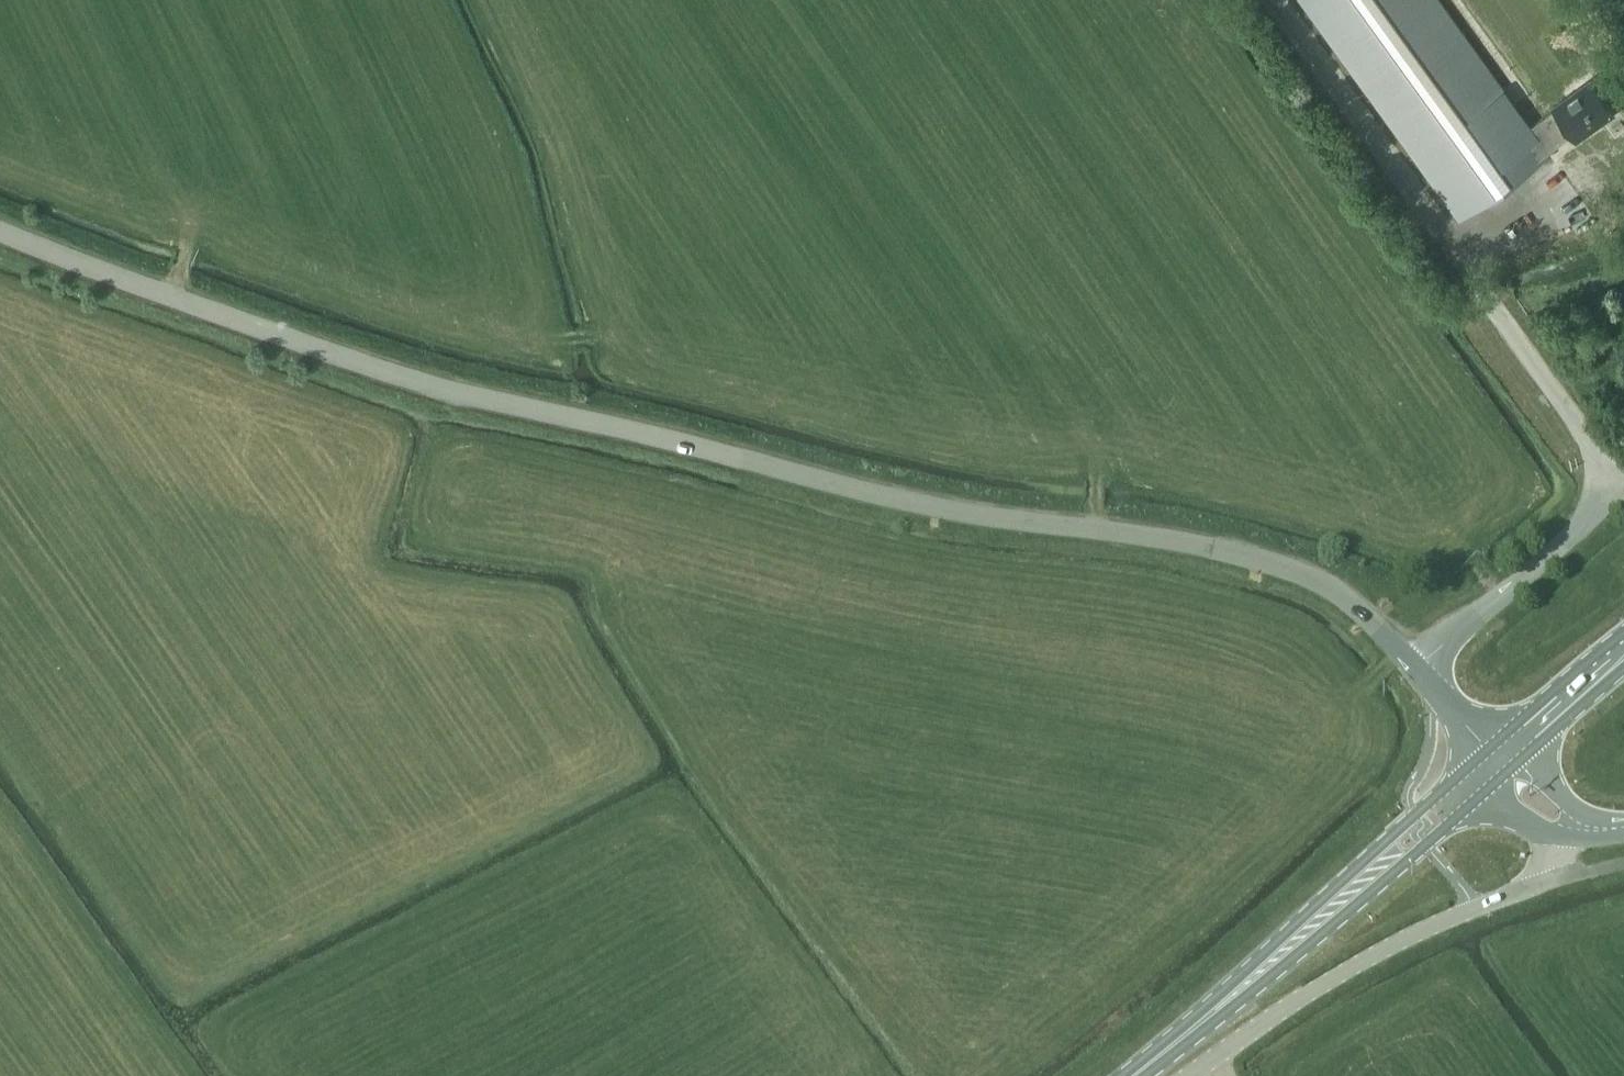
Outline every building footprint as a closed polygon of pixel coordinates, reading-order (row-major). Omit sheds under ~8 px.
[(1460,218),(1549,155),(1547,152),(1572,134),(1576,139),(1614,113),(1591,80),(1553,108),(1555,109),(1530,127),(1438,0),(1303,0),(1460,218)] [(1599,222),(1576,190),(1555,205),(1578,237),(1599,222)]
